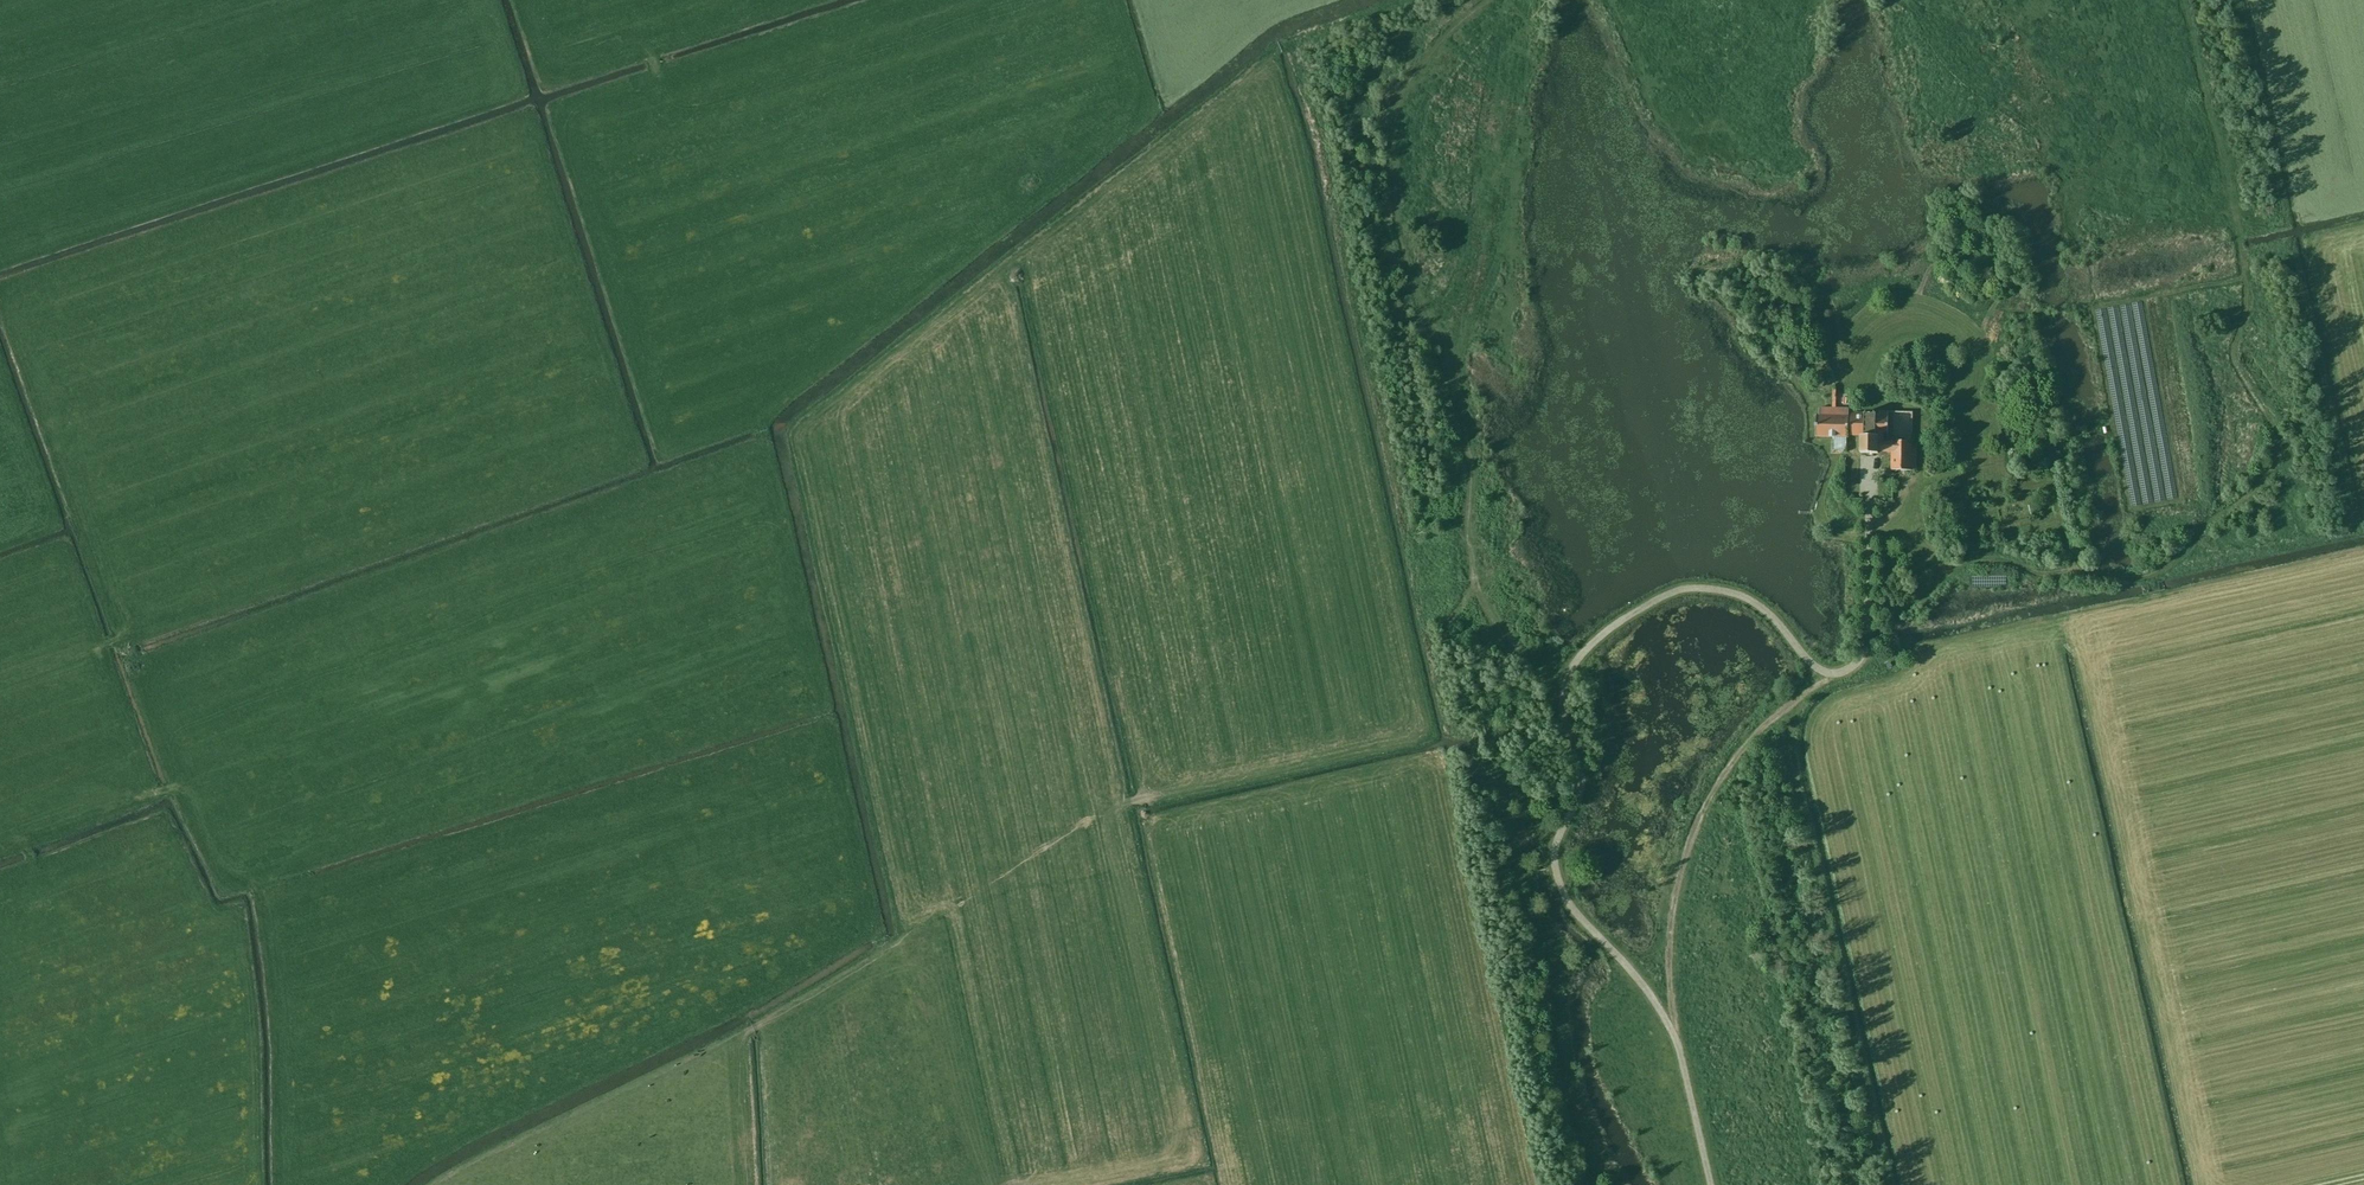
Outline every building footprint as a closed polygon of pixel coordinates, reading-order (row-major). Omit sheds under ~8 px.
[(1883,441),(1883,436),(1887,436),(1888,410),(1879,410),(1879,412),(1848,412),(1849,408),(1819,407),(1819,414),(1816,414),(1816,435),(1848,436),(1848,434),(1861,434),(1860,452),(1878,452),(1880,452),(1880,456),(1891,456),(1891,470),(1900,470),(1900,469),(1911,469),(1912,441),(1883,441)]
